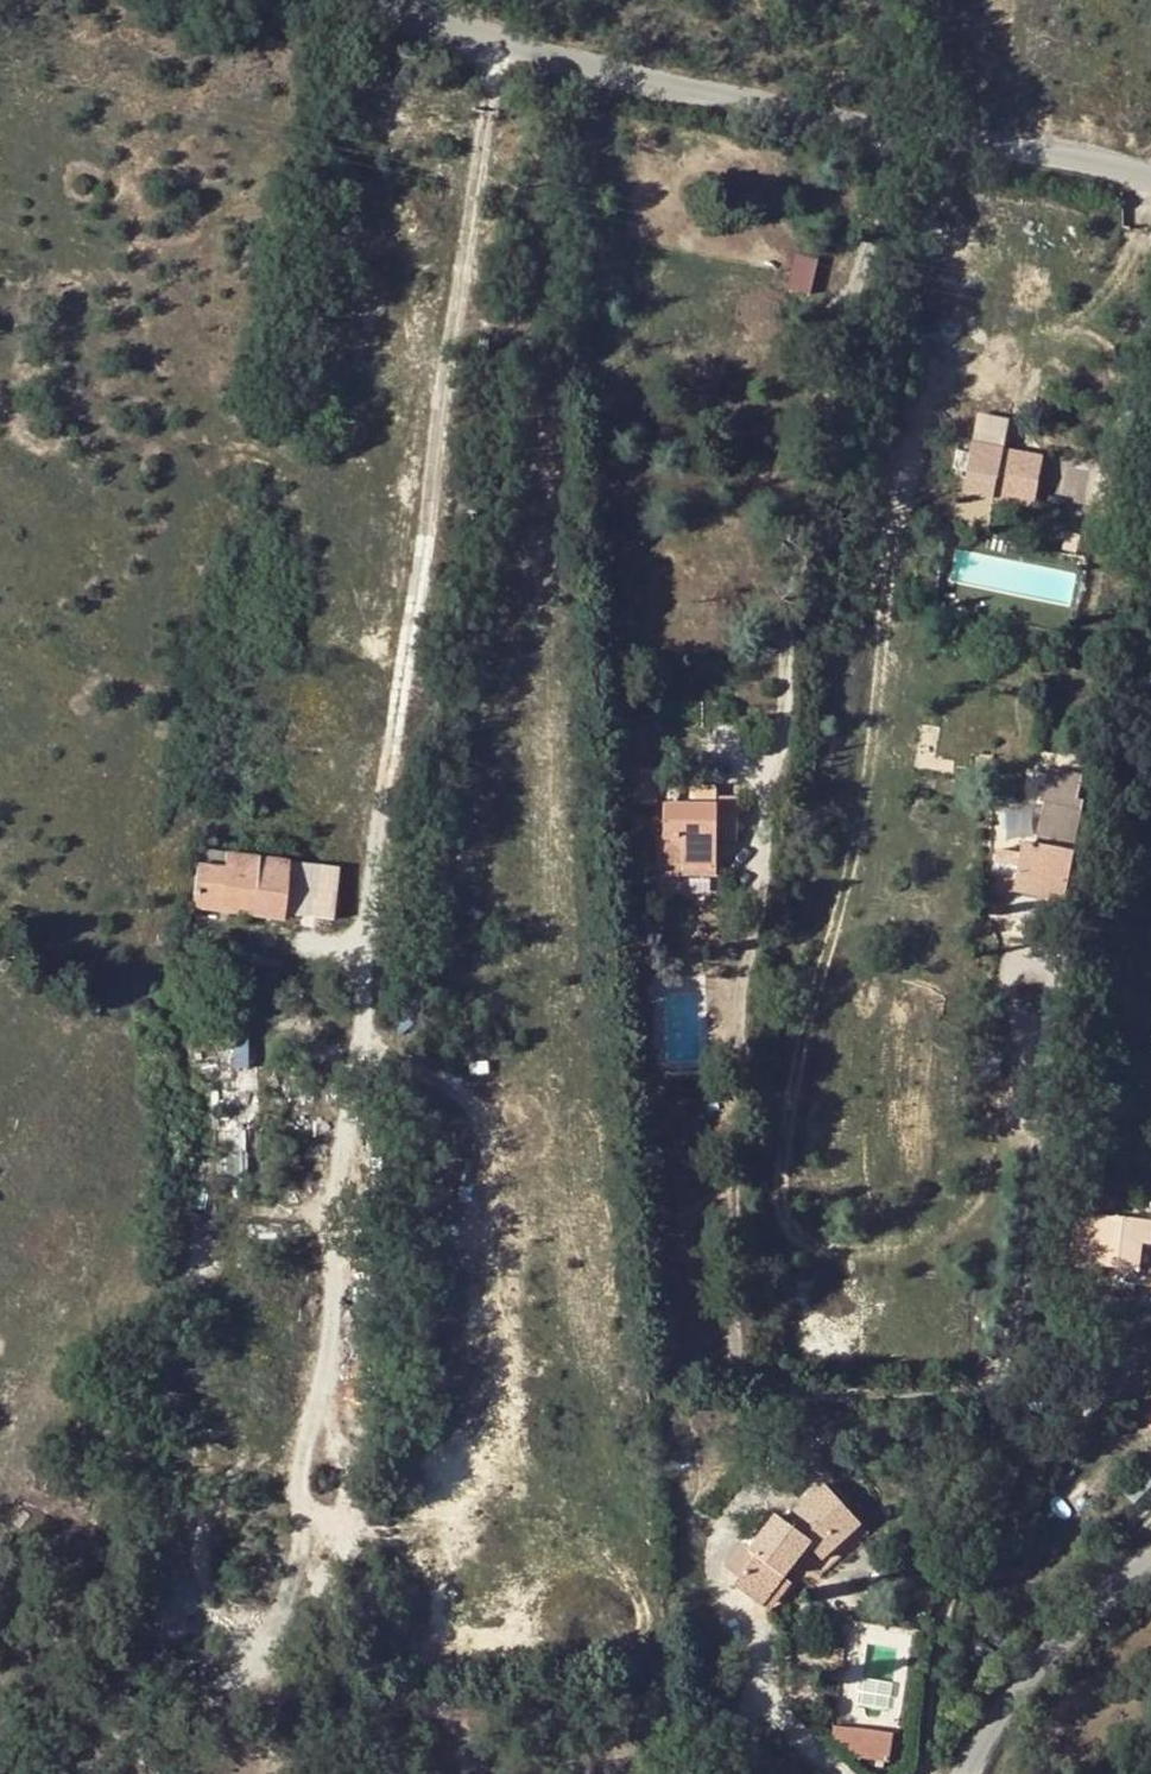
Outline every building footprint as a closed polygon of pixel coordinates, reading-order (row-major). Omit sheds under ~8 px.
[(811,292),(819,257),(798,253),(790,287),(811,292)] [(977,446),(973,473),(1003,479),(1008,451),(977,446)] [(1043,698),(998,691),(995,705),(1017,707),(1040,712),(1043,698)] [(1011,751),(1032,751),(1040,712),(1017,707),(1011,751)] [(684,870),(714,871),(715,839),(715,828),(736,828),(736,795),(712,796),(712,800),(687,800),(663,801),(664,833),(656,833),(656,865),(683,866),(684,870)] [(1058,895),(1077,808),(1042,800),(1032,843),(1021,841),(1021,843),(1012,887),(1058,895)] [(715,828),(715,839),(735,839),(736,828),(715,828)] [(1012,887),(1021,843),(1004,840),(995,890),(1007,913),(1034,918),(1036,909),(1054,913),(1058,895),(1012,887)] [(191,906),(281,917),(284,894),(286,865),(287,860),(198,849),(191,906)] [(286,865),(284,894),(317,898),(319,868),(286,865)] [(337,900),(340,870),(319,868),(317,898),(337,900)] [(633,958),(633,948),(623,948),(623,958),(633,958)] [(1073,1231),(1070,1258),(1122,1263),(1125,1236),(1073,1231)] [(1132,1264),(1134,1237),(1125,1236),(1122,1263),(1132,1264)] [(759,1604),(783,1575),(800,1553),(809,1541),(814,1546),(825,1553),(858,1521),(821,1481),(778,1518),(772,1512),(746,1547),(739,1541),(722,1565),(736,1576),(731,1583),(759,1604)] [(800,1553),(806,1558),(814,1546),(809,1541),(800,1553)] [(783,1575),(759,1604),(767,1609),(789,1579),(783,1575)] [(892,1756),(894,1730),(835,1724),(832,1750),(892,1756)]
